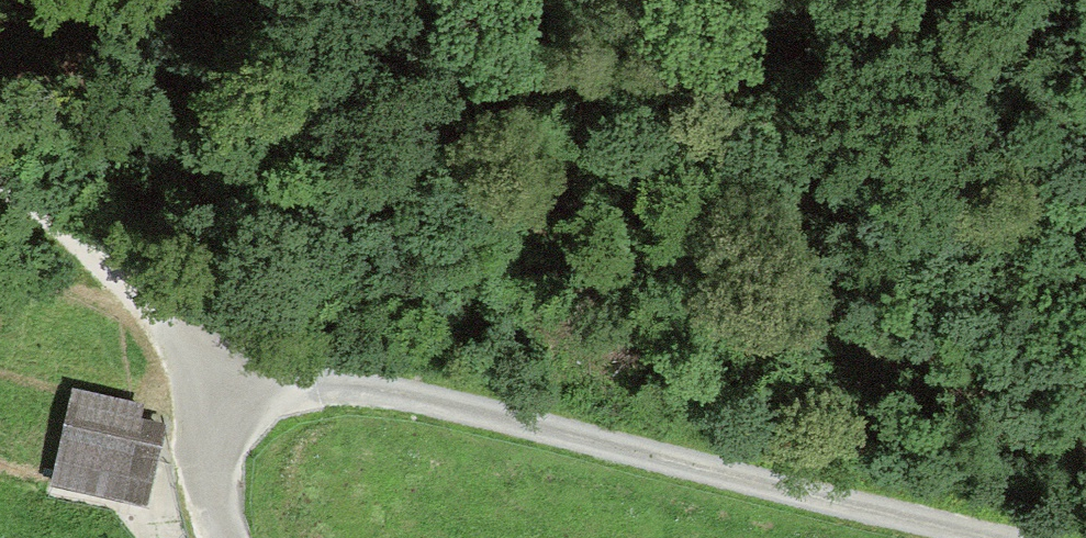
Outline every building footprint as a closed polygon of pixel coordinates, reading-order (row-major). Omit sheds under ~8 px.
[(169,417),(75,394),(52,490),(146,513),(169,417)]
